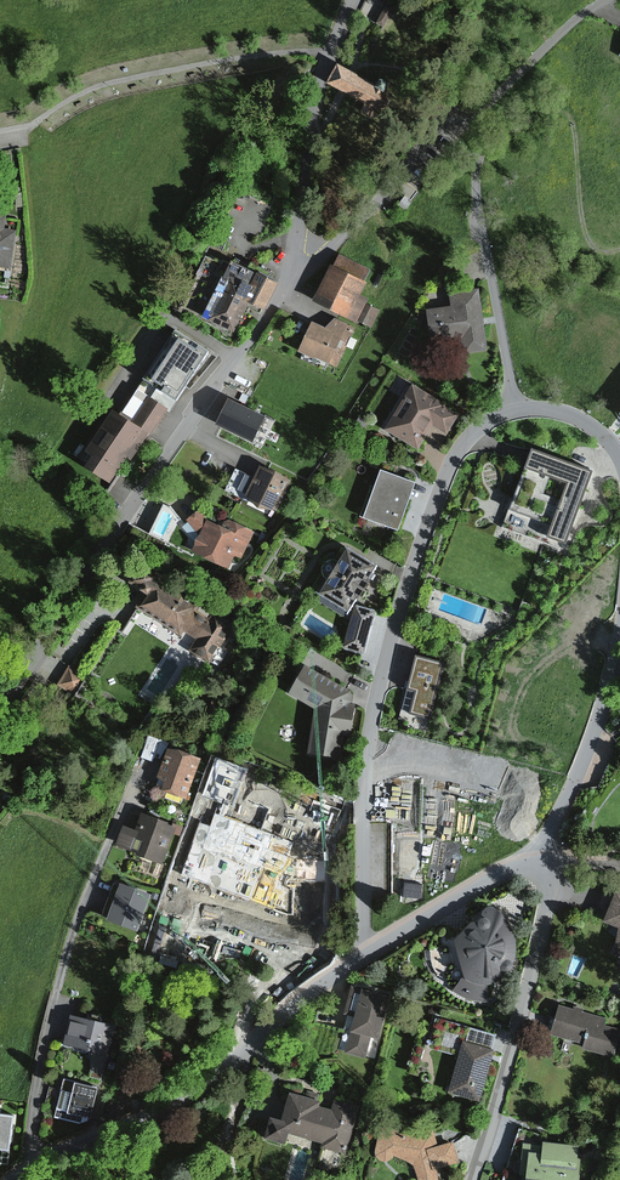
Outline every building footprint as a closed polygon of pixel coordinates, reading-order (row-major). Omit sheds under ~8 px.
[(392,6),(384,3),(373,27),(381,30),(392,6)] [(337,69),(329,86),(344,93),(365,102),(361,109),(372,114),(375,107),(378,108),(386,107),(390,100),(389,92),(383,90),(386,83),(375,78),(372,85),(352,76),(337,69)] [(405,196),(397,205),(404,211),(412,201),(405,196)] [(0,213),(0,262),(14,264),(19,228),(7,226),(9,214),(0,213)] [(199,319),(230,333),(244,302),(261,310),(274,283),(226,261),(199,319)] [(365,284),(326,268),(316,294),(333,301),(328,311),(357,323),(357,321),(373,328),(381,309),(367,303),(369,298),(360,295),(365,284)] [(430,353),(484,346),(477,291),(448,295),(449,306),(424,309),(430,353)] [(322,329),(309,323),(296,353),(328,367),(346,325),(333,319),(322,329)] [(173,332),(144,373),(172,393),(201,353),(173,332)] [(411,385),(385,431),(417,449),(430,425),(447,434),(458,415),(443,407),(445,404),(411,385)] [(268,414),(229,394),(214,423),(252,443),(268,414)] [(108,410),(78,459),(84,463),(80,470),(112,489),(146,434),(150,436),(166,410),(148,399),(132,424),(108,410)] [(534,450),(507,525),(569,547),(595,472),(534,450)] [(257,469),(243,499),(275,513),(288,483),(257,469)] [(375,470),(359,522),(396,534),(414,484),(375,470)] [(162,508),(151,533),(165,539),(176,514),(162,508)] [(192,542),(186,555),(236,577),(256,532),(223,517),(218,528),(205,521),(198,512),(188,519),(187,524),(205,548),(192,542)] [(345,552),(317,596),(346,613),(353,602),(355,602),(367,584),(364,582),(372,569),(345,552)] [(150,582),(134,607),(176,634),(180,630),(197,641),(190,652),(210,664),(235,626),(215,613),(210,616),(195,607),(192,609),(150,582)] [(342,650),(363,655),(374,613),(353,608),(342,650)] [(416,654),(408,688),(416,690),(411,711),(431,716),(444,660),(416,654)] [(70,666),(59,683),(74,692),(85,675),(70,666)] [(312,711),(308,756),(339,759),(341,736),(348,736),(350,710),(344,710),(345,695),(301,668),(285,695),(312,711)] [(149,737),(139,758),(151,763),(161,742),(149,737)] [(166,749),(154,788),(157,789),(187,799),(200,760),(166,749)] [(216,763),(204,795),(230,804),(242,772),(216,763)] [(187,799),(157,789),(151,807),(181,818),(187,799)] [(275,836),(208,811),(193,853),(258,876),(264,861),(288,870),(288,868),(291,860),(295,851),(273,843),(275,836)] [(137,834),(129,852),(159,865),(175,830),(141,815),(133,832),(137,834)] [(291,860),(288,868),(307,887),(307,878),(291,860)] [(307,887),(287,886),(285,920),(336,923),(339,879),(307,878),(307,887)] [(148,890),(115,881),(103,920),(136,930),(148,890)] [(611,889),(601,920),(615,931),(607,954),(619,958),(619,892),(611,889)] [(501,980),(505,973),(512,964),(513,941),(508,929),(501,916),(492,910),(485,909),(469,922),(457,931),(451,939),(453,950),(460,978),(452,990),(463,998),(477,1002),(489,1002),(485,985),(493,985),(501,980)] [(346,1053),(365,1058),(369,1040),(376,1042),(388,997),(350,987),(343,1014),(352,1016),(347,1032),(351,1033),(346,1053)] [(614,1058),(619,1038),(619,1029),(607,1026),(608,1019),(568,1008),(560,1037),(584,1044),(582,1049),(614,1058)] [(113,1026),(68,1017),(62,1047),(107,1056),(113,1026)] [(493,1047),(460,1038),(445,1092),(478,1101),(493,1047)] [(89,1122),(97,1088),(61,1079),(54,1109),(67,1112),(66,1116),(89,1122)] [(287,1132),(323,1140),(321,1148),(349,1155),(360,1106),(331,1099),(329,1111),(318,1109),(319,1102),(285,1095),(279,1120),(268,1117),(263,1139),(284,1144),(287,1132)] [(11,1116),(0,1115),(0,1162),(9,1163),(10,1151),(7,1150),(11,1116)] [(436,1179),(439,1168),(456,1164),(450,1143),(434,1145),(432,1132),(400,1136),(396,1129),(378,1129),(373,1146),(374,1155),(382,1160),(390,1161),(393,1156),(412,1164),(418,1179),(438,1179),(436,1179)] [(580,1163),(573,1162),(576,1144),(542,1140),(541,1150),(523,1148),(520,1174),(525,1174),(524,1179),(578,1179),(580,1163)]
